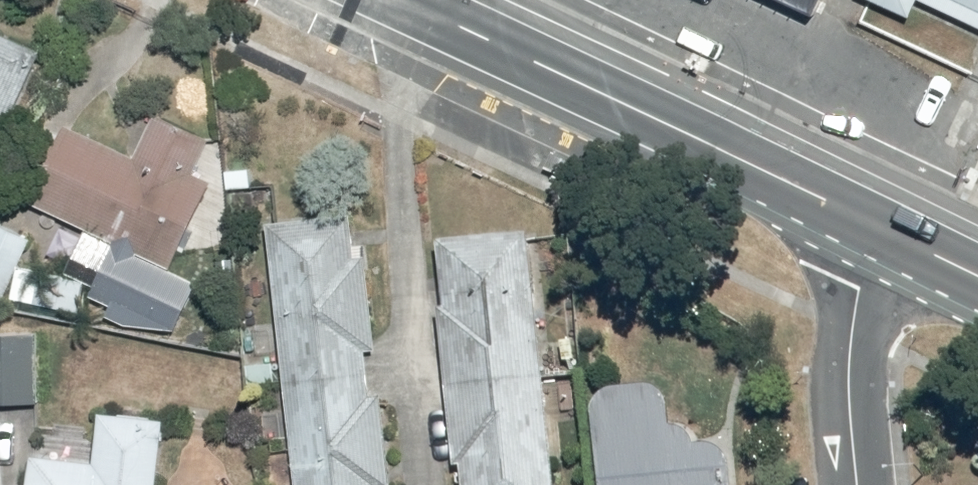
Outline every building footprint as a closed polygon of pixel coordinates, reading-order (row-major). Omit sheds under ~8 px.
[(812,41),(831,0),(725,0),(812,41)] [(917,17),(926,0),(886,0),(917,17)] [(977,22),(977,0),(937,0),(977,22)] [(48,43),(0,22),(0,153),(48,43)] [(74,125),(37,199),(121,242),(109,265),(138,279),(151,253),(175,265),(219,177),(204,170),(218,142),(159,113),(137,157),(74,125)] [(277,217),(304,484),(394,484),(366,208),(277,217)] [(467,484),(563,484),(542,230),(444,238),(450,308),(445,308),(458,468),(466,467),(467,484)] [(88,274),(47,274),(47,306),(88,306),(88,274)] [(45,401),(46,338),(0,338),(0,400),(45,401)] [(610,484),(741,484),(740,444),(702,445),(678,421),(676,384),(603,389),(610,484)] [(37,452),(34,484),(165,484),(171,416),(108,411),(104,458),(37,452)]
